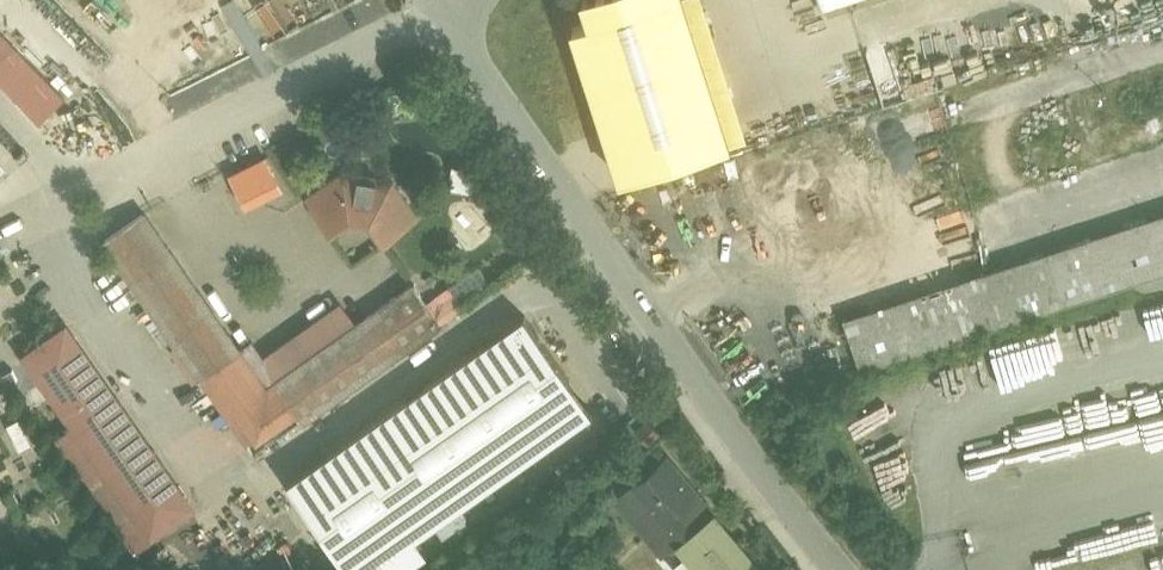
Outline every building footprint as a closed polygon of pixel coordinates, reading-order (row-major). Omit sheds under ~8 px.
[(622,180),(730,145),(684,0),(582,0),(587,14),(571,19),(622,180)] [(48,121),(72,98),(3,30),(0,33),(0,73),(48,121)] [(360,177),(359,181),(347,179),(343,173),(308,197),(333,232),(353,218),(370,221),(384,241),(419,217),(395,182),(389,186),(377,184),(378,180),(360,177)] [(843,312),(848,327),(1094,247),(1162,224),(1162,210),(843,312)] [(239,350),(145,215),(109,241),(139,283),(204,375),(239,350)] [(1109,291),(1162,273),(1162,224),(1094,247),(1109,291)] [(0,240),(0,260),(8,256),(0,240)] [(861,365),(863,372),(1109,291),(1094,247),(848,327),(855,348),(861,365)] [(204,375),(139,283),(106,305),(170,399),(204,375)] [(356,325),(276,381),(297,410),(305,421),(443,324),(415,283),(356,325)] [(239,350),(204,375),(252,442),(297,410),(276,381),(356,325),(337,300),(265,352),(255,338),(239,350)] [(201,481),(80,311),(22,352),(143,522),(201,481)] [(288,477),(352,569),(354,569),(585,410),(520,316),(288,477)] [(861,365),(855,348),(837,354),(842,371),(861,365)] [(660,430),(650,420),(640,430),(649,440),(660,430)] [(668,456),(635,483),(670,525),(655,539),(665,552),(681,538),(713,511),(694,486),(668,456)] [(1142,499),(1147,530),(1133,532),(1133,536),(1162,531),(1162,495),(1142,499)] [(681,538),(708,569),(747,569),(756,562),(713,511),(681,538)]
